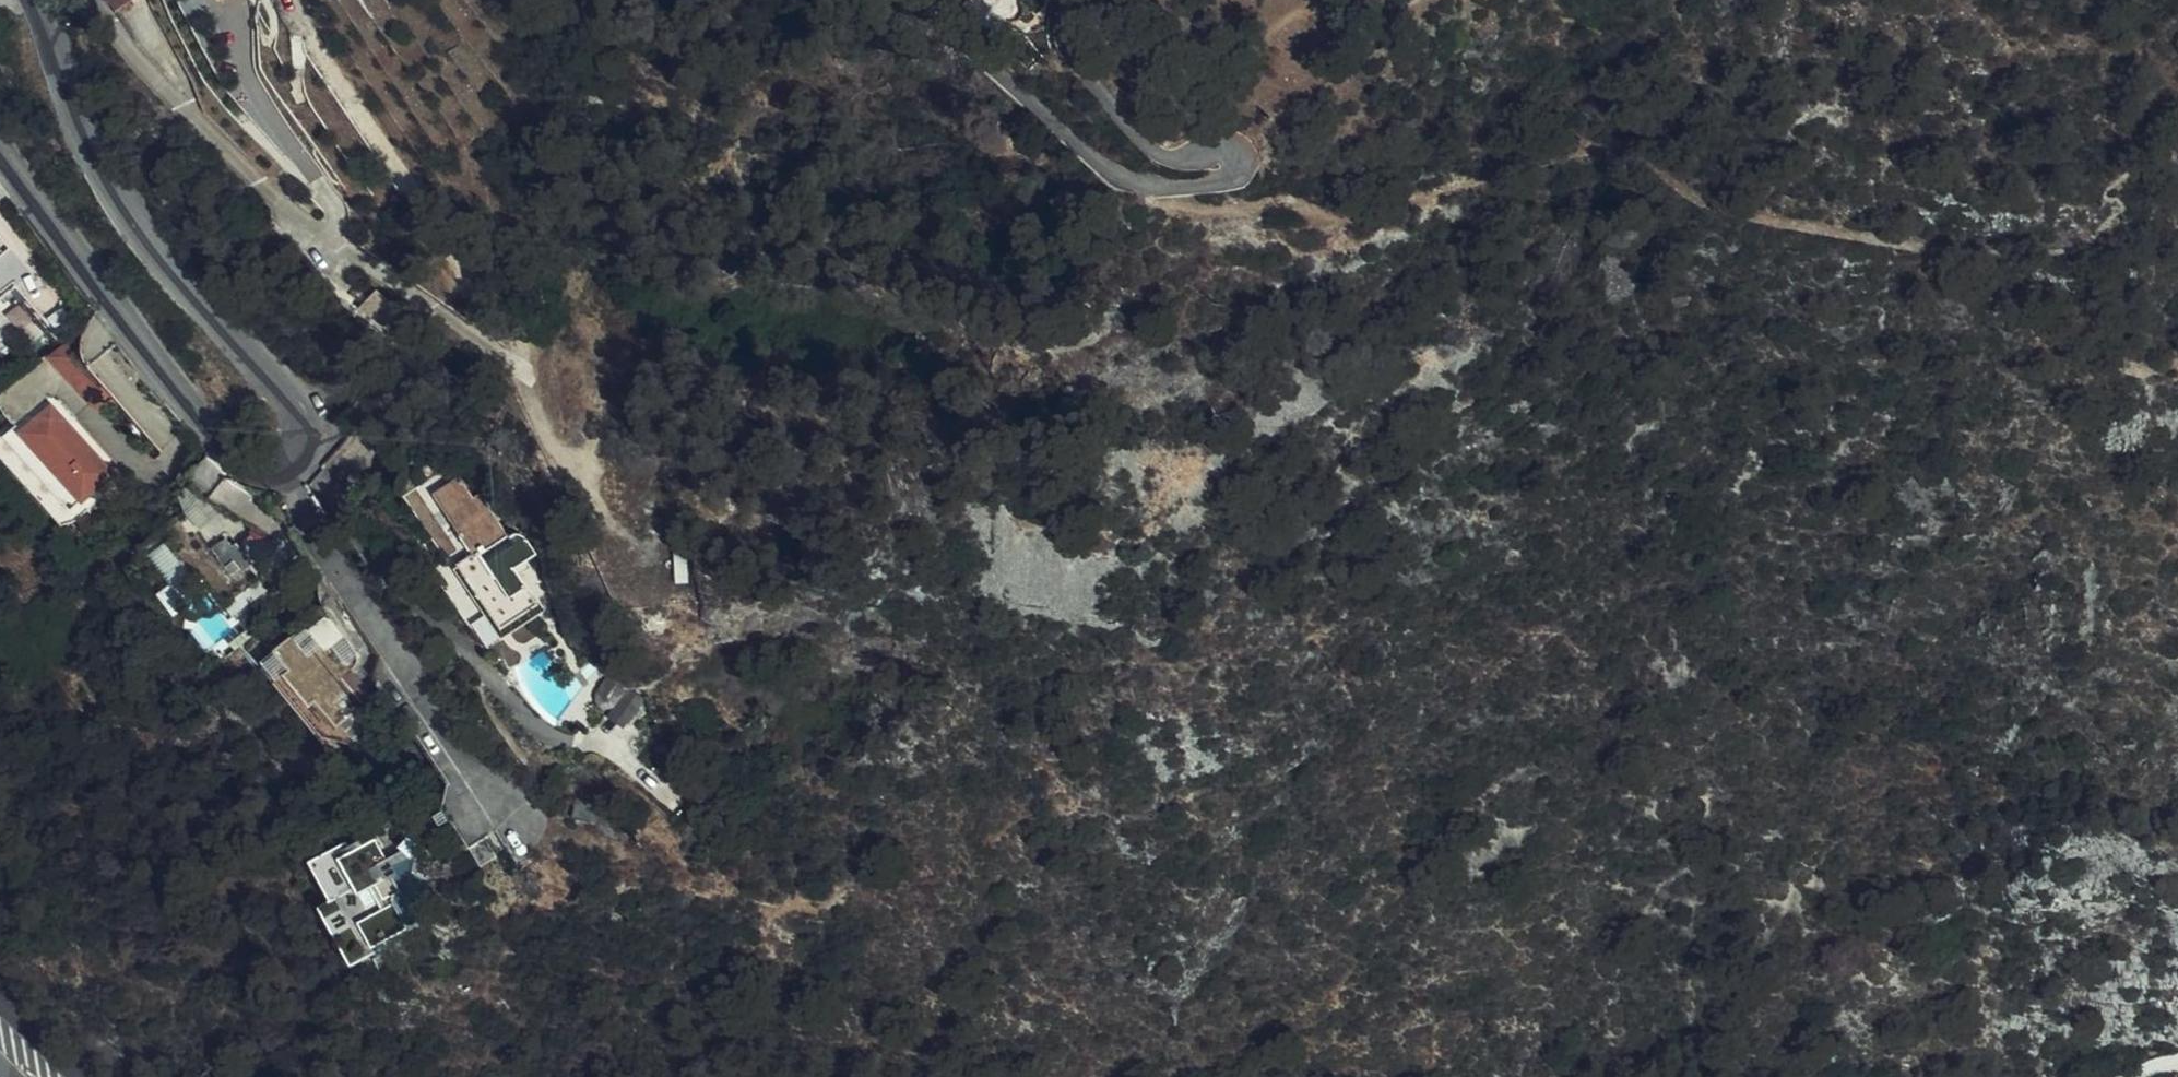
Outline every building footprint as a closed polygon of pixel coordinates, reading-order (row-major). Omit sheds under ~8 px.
[(1021,0),(1009,0),(996,5),(1007,30),(1029,20),(1021,0)] [(10,250),(0,236),(0,257),(10,250)] [(69,336),(50,353),(97,404),(113,389),(69,336)] [(55,410),(46,401),(31,384),(0,412),(0,439),(4,443),(0,446),(0,462),(68,541),(82,529),(90,537),(137,500),(122,484),(77,522),(13,448),(55,410)] [(122,484),(55,410),(13,448),(77,522),(122,484)] [(229,475),(211,456),(191,472),(250,516),(273,498),(271,494),(261,492),(244,487),(229,475)] [(463,559),(464,561),(492,610),(500,606),(510,624),(543,606),(522,567),(545,553),(534,534),(529,533),(525,523),(519,520),(509,525),(490,492),(482,496),(471,476),(444,491),(477,552),(463,559)] [(185,521),(180,516),(148,543),(186,589),(197,589),(209,578),(240,615),(260,597),(251,586),(263,576),(235,542),(232,545),(224,537),(215,544),(191,516),(185,521)] [(374,727),(358,704),(338,677),(350,667),(313,619),(265,656),(281,677),(274,681),(334,759),(374,727)] [(606,710),(620,692),(610,684),(602,693),(601,704),(606,710)] [(397,867),(372,833),(346,852),(338,841),(302,866),(328,900),(313,911),(355,969),(391,943),(386,937),(413,919),(391,889),(400,883),(391,872),(397,867)]
